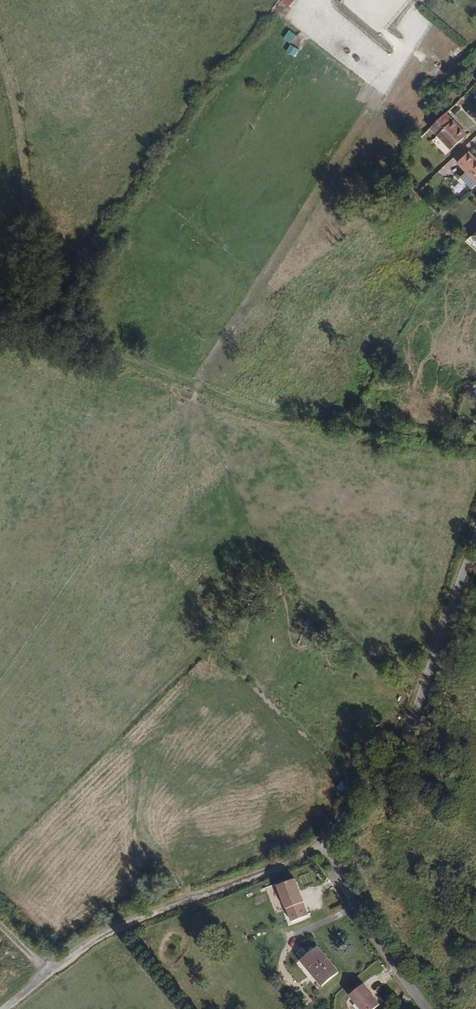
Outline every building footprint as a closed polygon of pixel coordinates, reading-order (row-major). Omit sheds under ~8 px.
[(466,134),(444,113),(429,129),(450,150),(466,134)] [(466,149),(455,160),(461,167),(471,175),(475,170),(475,158),(466,149)] [(471,175),(461,167),(455,173),(465,182),(471,175)] [(279,884),(292,921),(309,915),(296,878),(279,884)] [(338,968),(317,943),(300,956),(321,982),(338,968)] [(362,1008),(374,1008),(381,1004),(364,983),(350,994),(362,1008)]
